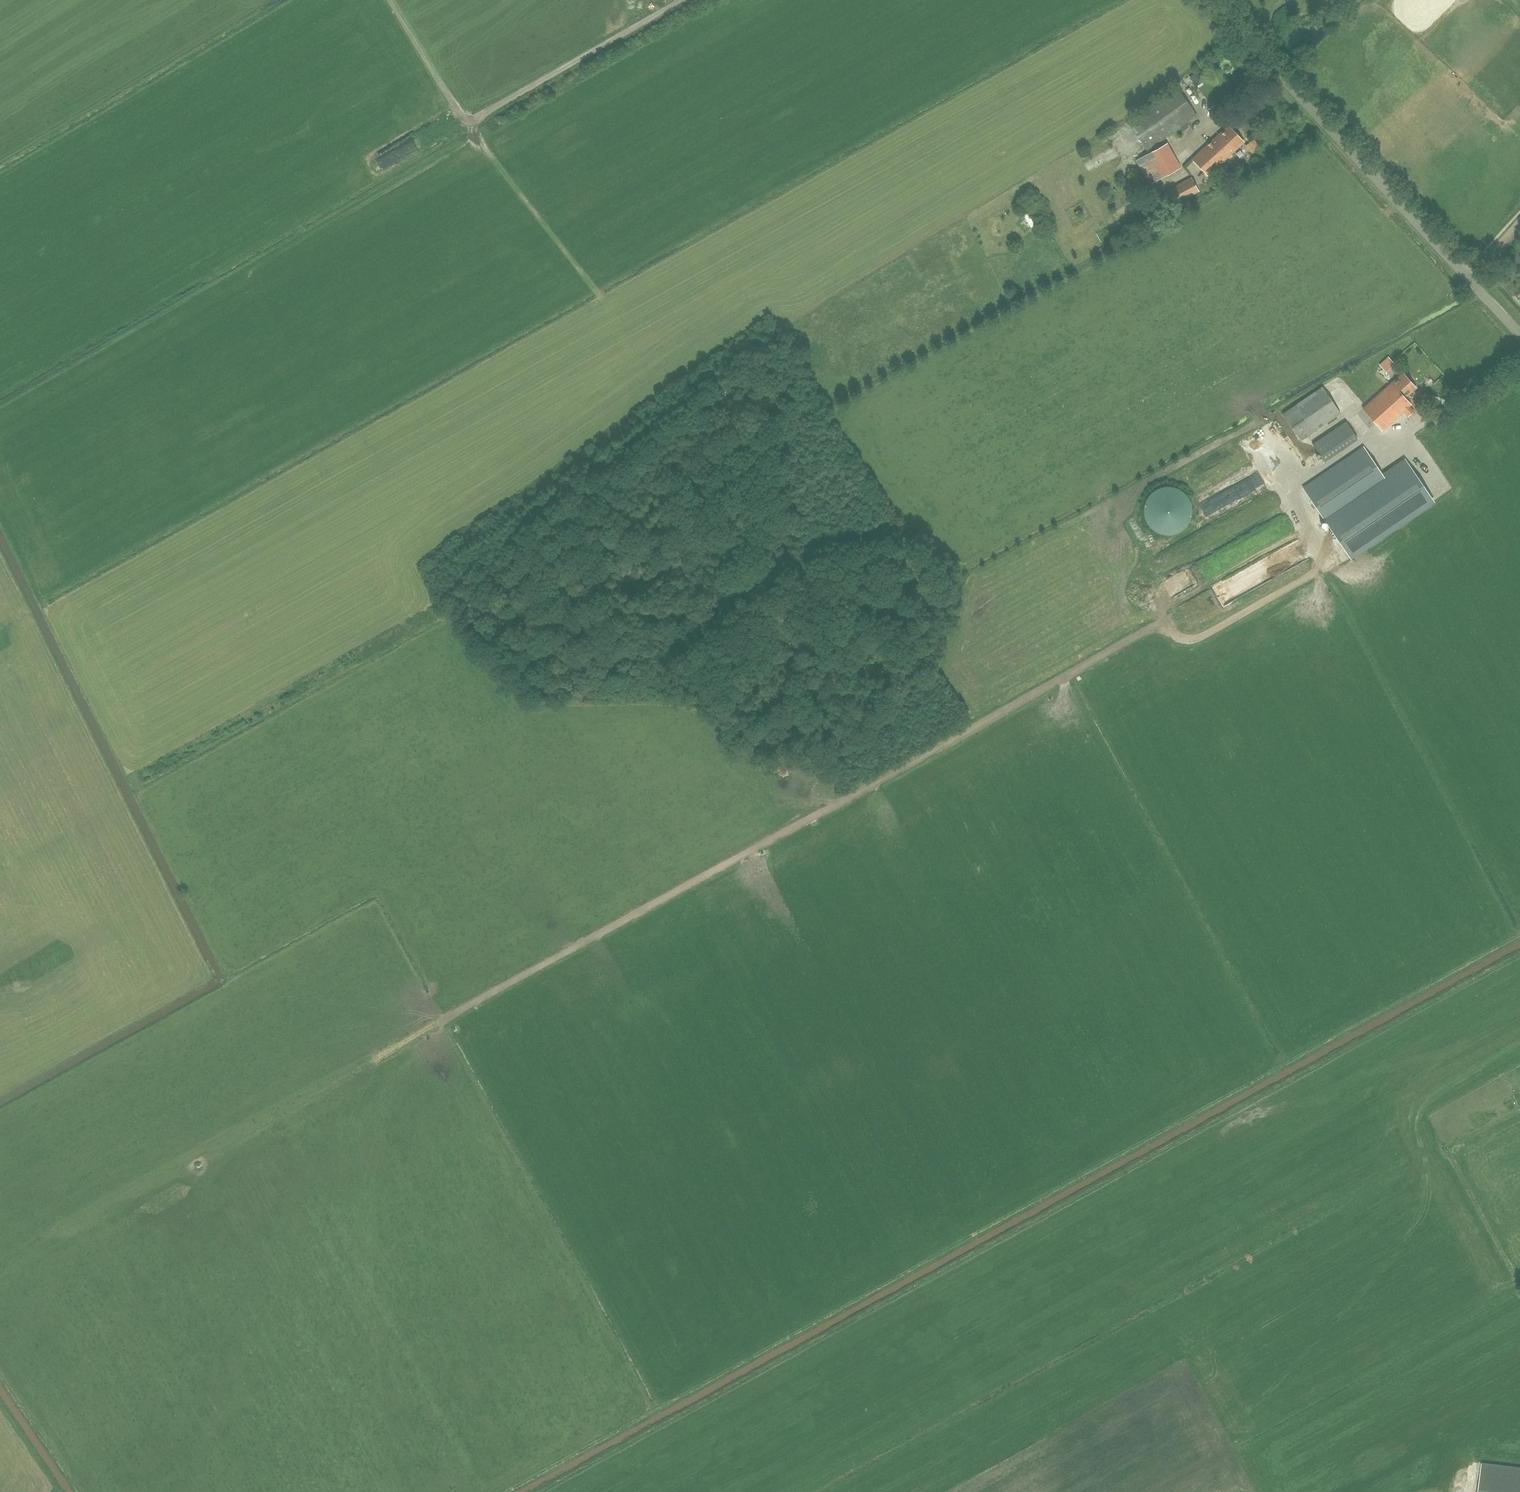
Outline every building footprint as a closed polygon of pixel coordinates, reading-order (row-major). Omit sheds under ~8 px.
[(1147,150),(1196,115),(1176,87),(1127,122),(1147,150)] [(1208,175),(1244,142),(1229,126),(1193,159),(1208,175)] [(1255,154),(1263,147),(1256,139),(1248,146),(1255,154)] [(1149,185),(1181,167),(1167,143),(1135,160),(1149,185)] [(1172,207),(1199,192),(1191,177),(1164,192),(1165,194),(1144,205),(1151,218),(1172,206),(1172,207)] [(1408,416),(1414,411),(1410,407),(1412,405),(1405,398),(1416,388),(1403,373),(1363,408),(1383,430),(1404,412),(1408,416)] [(1301,441),(1340,413),(1322,387),(1282,414),(1301,441)] [(1315,444),(1328,462),(1360,439),(1348,421),(1315,444)] [(1362,447),(1303,487),(1350,557),(1432,501),(1404,459),(1381,474),(1362,447)] [(1193,521),(1198,530),(1221,518),(1216,509),(1193,521)] [(1233,525),(1239,538),(1251,532),(1245,519),(1233,525)] [(1482,1462),(1478,1491),(1519,1491),(1519,1467),(1482,1462)]
